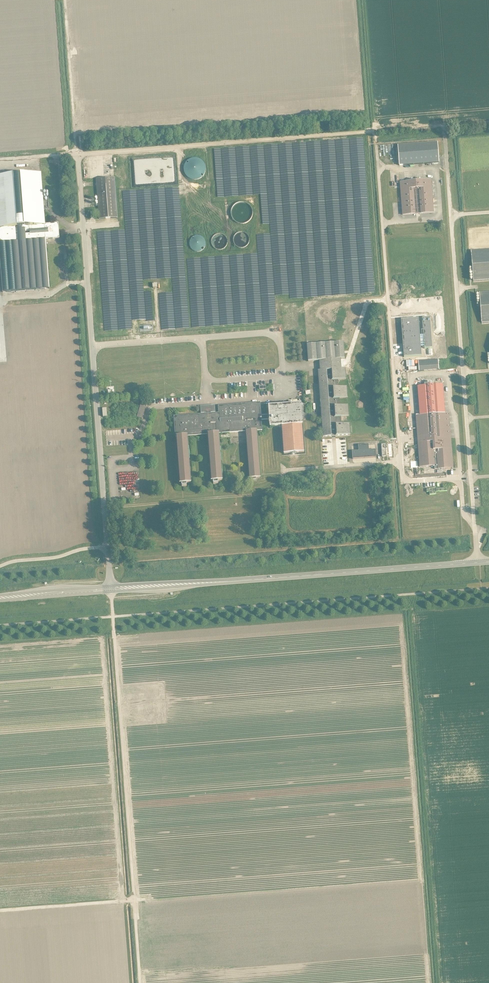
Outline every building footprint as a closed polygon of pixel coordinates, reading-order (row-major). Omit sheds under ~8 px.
[(439,159),(437,142),(397,145),(399,165),(439,162),(439,159)] [(195,157),(193,157),(191,157),(190,158),(189,159),(188,159),(186,161),(185,162),(185,163),(184,165),(184,167),(183,168),(184,170),(184,171),(184,173),(185,174),(186,175),(187,177),(189,178),(190,179),(192,179),(193,179),(195,180),(197,179),(198,179),(200,178),(201,177),(203,176),(204,175),(205,173),(205,172),(206,171),(206,169),(206,168),(206,166),(206,165),(205,163),(204,162),(203,161),(202,160),(201,159),(199,158),(198,157),(197,157),(195,157)] [(3,292),(49,288),(45,239),(59,238),(58,223),(44,224),(40,173),(0,176),(0,260),(3,292)] [(118,217),(115,177),(97,179),(100,219),(118,217)] [(431,180),(400,182),(403,215),(433,212),(431,180)] [(242,203),(240,203),(238,203),(237,204),(236,205),(235,205),(234,206),(233,208),(232,209),(232,210),(231,212),(231,213),(231,215),(232,216),(232,218),(233,219),(234,220),(235,221),(236,222),(237,223),(239,223),(240,224),(242,224),(243,224),(245,223),(246,223),(248,222),(249,221),(250,220),(251,218),(252,217),(252,216),(252,214),(252,213),(252,212),(252,210),(251,209),(250,208),(249,206),(247,205),(246,204),(244,203),(243,203),(242,203)] [(241,232),(239,232),(238,232),(237,233),(236,233),(235,234),(234,235),(234,236),(233,237),(233,239),(233,240),(233,241),(233,242),(234,243),(234,244),(235,245),(236,246),(237,247),(238,247),(239,248),(240,248),(241,248),(242,248),(244,247),(245,247),(246,246),(247,246),(248,244),(249,242),(249,241),(249,240),(249,238),(249,237),(248,236),(248,235),(247,234),(246,234),(245,233),(244,232),(243,232),(242,232),(241,232)] [(219,234),(218,234),(217,234),(216,234),(215,235),(214,235),(213,236),(212,237),(212,238),(211,239),(211,241),(211,242),(211,243),(211,244),(212,245),(212,246),(213,247),(214,248),(215,248),(216,249),(217,249),(218,250),(219,250),(220,250),(222,249),(223,249),(224,248),(225,247),(226,246),(226,245),(227,244),(227,243),(227,242),(227,241),(227,240),(227,239),(226,238),(226,237),(225,236),(224,236),(223,235),(222,234),(221,234),(220,234),(219,234)] [(205,243),(205,242),(205,241),(205,240),(204,240),(204,239),(204,238),(203,238),(203,237),(202,237),(201,237),(201,236),(200,236),(199,236),(198,236),(197,236),(196,236),(195,236),(194,236),(193,237),(192,237),(192,238),(191,238),(191,239),(190,239),(190,240),(190,241),(190,242),(189,242),(189,243),(189,244),(189,245),(190,246),(190,247),(190,248),(191,248),(191,249),(192,249),(192,250),(193,250),(193,251),(194,251),(195,251),(196,252),(197,252),(198,252),(199,252),(200,251),(201,251),(202,251),(202,250),(203,250),(203,249),(204,249),(204,248),(205,247),(205,246),(205,245),(205,244),(205,243)] [(470,251),(473,282),(488,280),(488,249),(470,251)] [(488,323),(488,291),(479,292),(481,323),(488,323)] [(210,411),(206,411),(206,410),(205,410),(206,414),(174,417),(176,436),(180,483),(181,483),(182,486),(187,486),(186,483),(191,482),(187,435),(208,434),(211,481),(213,481),(213,484),(218,483),(218,480),(222,480),(219,433),(246,431),(249,478),(251,478),(251,481),(256,480),(256,477),(260,477),(256,430),(262,430),(261,420),(269,419),(270,422),(269,422),(269,425),(270,425),(270,427),(282,426),(284,454),(304,452),(302,425),(301,416),(321,415),(323,436),(350,434),(349,424),(341,424),(341,416),(349,416),(348,405),(340,406),(339,398),(347,397),(346,387),(338,388),(338,380),(346,379),(345,368),(341,369),(340,359),(344,359),(343,343),(307,345),(308,361),(319,360),(320,370),(318,371),(321,412),(301,413),(301,405),(268,407),(269,415),(260,416),(260,403),(250,404),(250,402),(245,402),(246,404),(218,406),(219,413),(211,414),(210,412),(210,410),(210,411)] [(420,415),(416,416),(420,467),(434,466),(435,469),(438,469),(453,468),(449,413),(445,414),(443,385),(418,386),(420,415)] [(353,451),(353,459),(377,457),(376,450),(370,450),(369,444),(359,445),(360,451),(353,451)]
